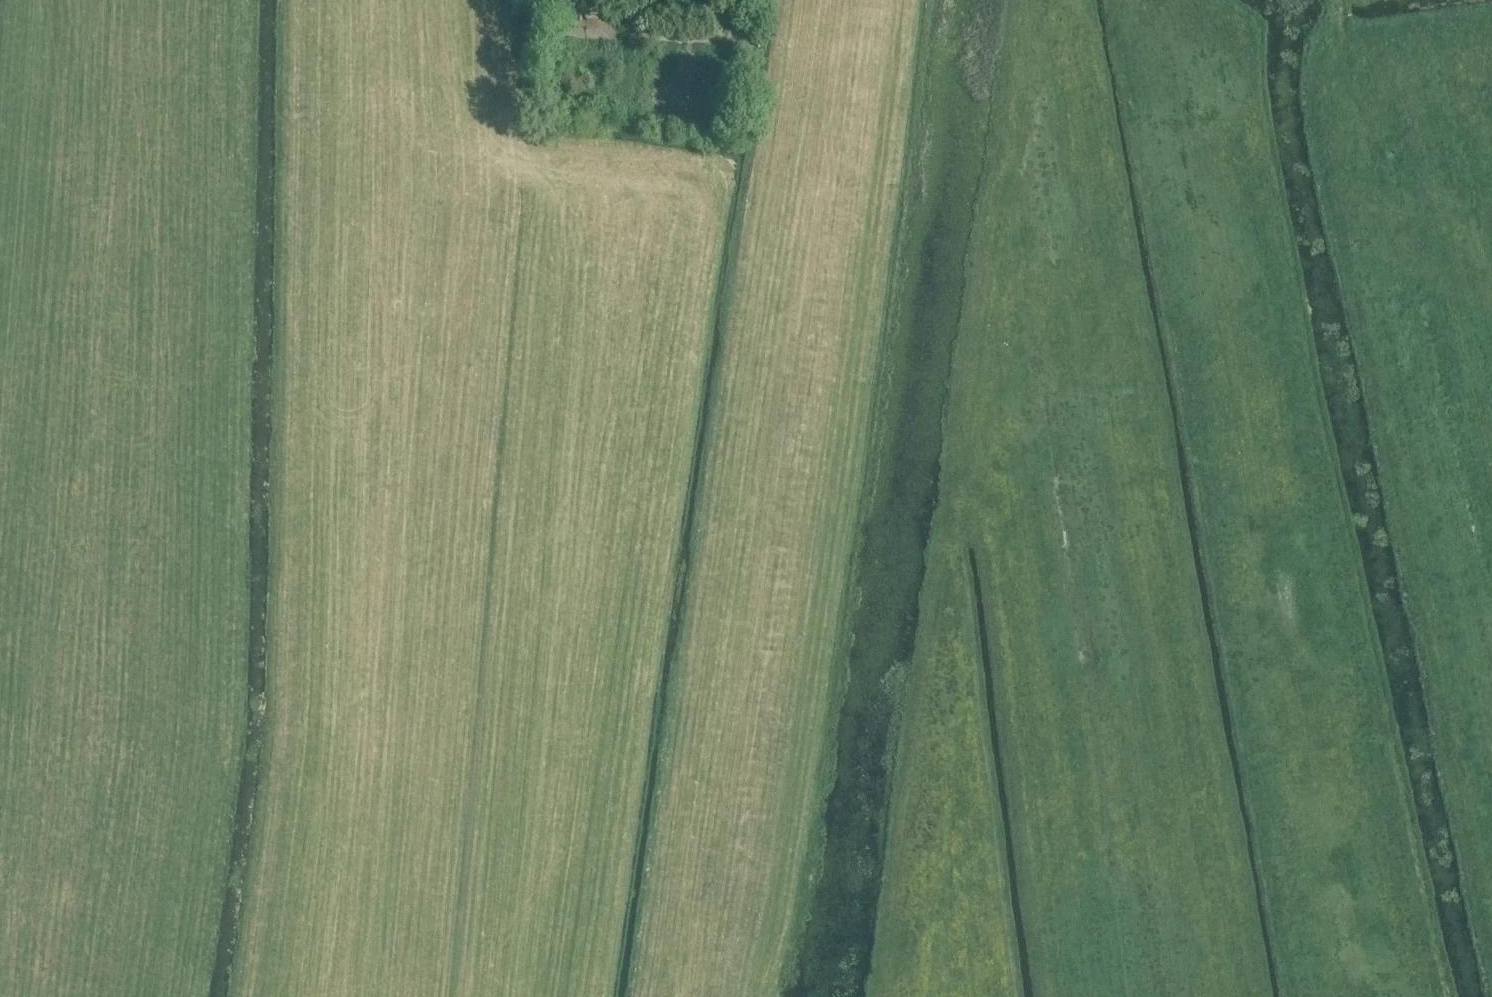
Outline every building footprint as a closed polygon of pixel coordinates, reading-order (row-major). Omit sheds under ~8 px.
[(599,0),(565,0),(565,12),(600,11),(599,0)]
